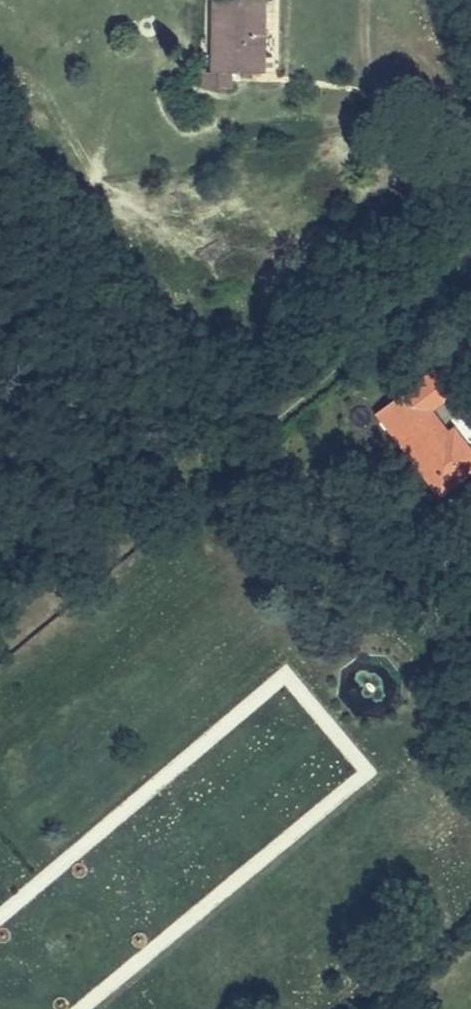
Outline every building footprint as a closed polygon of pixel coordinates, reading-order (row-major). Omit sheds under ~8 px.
[(212,56),(245,58),(246,35),(275,36),(277,0),(228,0),(227,33),(213,32),(212,56)] [(401,404),(450,468),(470,453),(470,415),(464,406),(455,411),(433,382),(401,404)]
